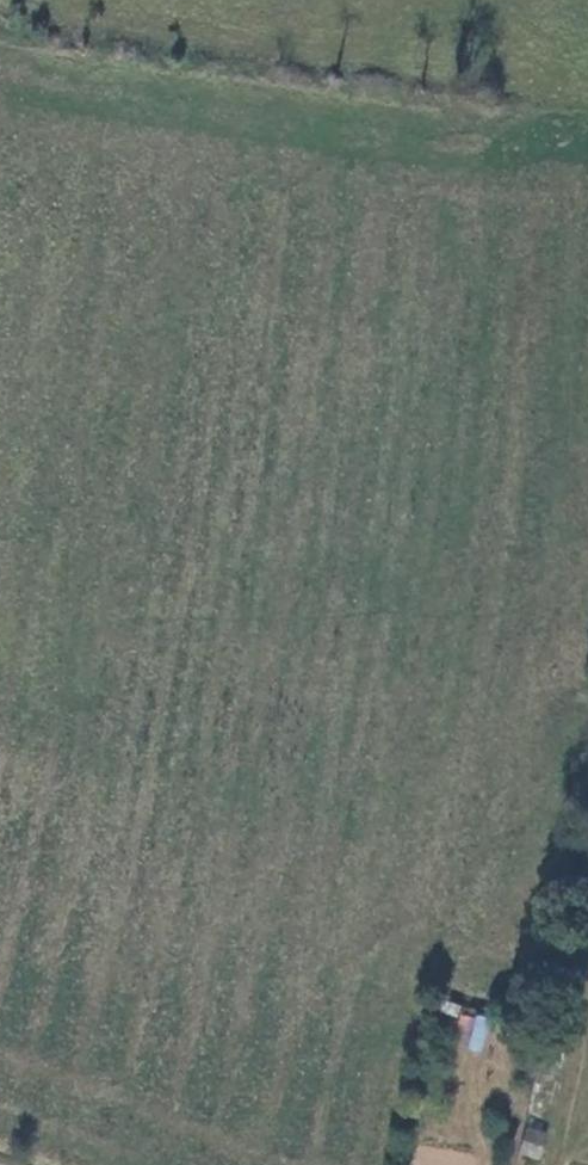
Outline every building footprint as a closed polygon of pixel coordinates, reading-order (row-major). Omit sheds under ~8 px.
[(467,1050),(482,1053),(489,1017),(474,1014),(467,1050)] [(541,1159),(545,1128),(524,1126),(521,1157),(541,1159)]
